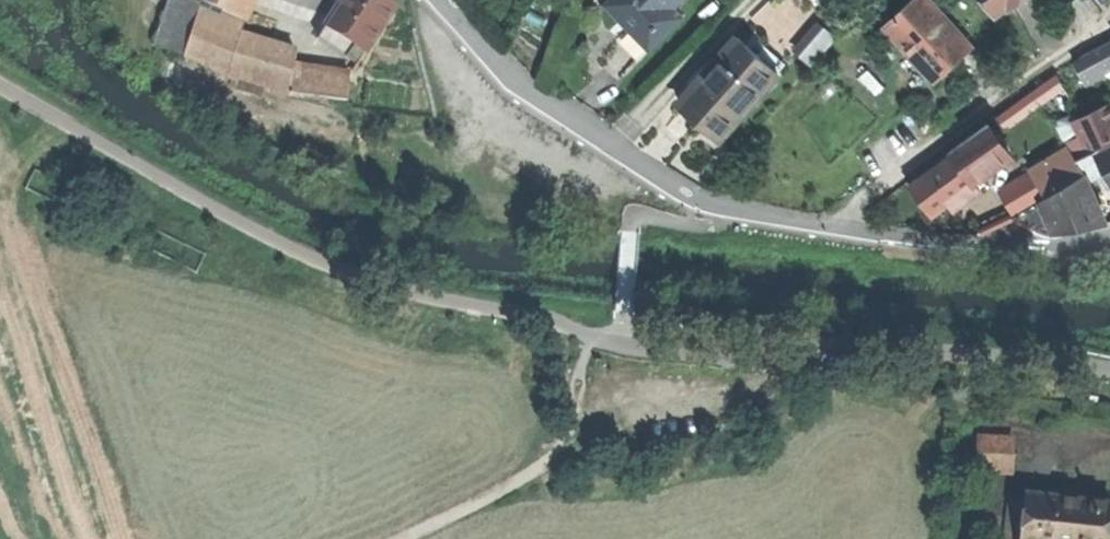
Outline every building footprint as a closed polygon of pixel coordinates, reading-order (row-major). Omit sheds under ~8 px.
[(255,0),(192,0),(192,1),(204,7),(244,24),(255,0)] [(369,51),(397,6),(387,0),(345,0),(329,26),(355,43),(369,51)] [(652,49),(685,17),(675,7),(668,0),(614,0),(609,5),(622,19),(631,28),(652,49)] [(973,46),(931,0),(915,0),(887,25),(913,53),(915,51),(938,77),(956,61),(973,46)] [(997,15),(1008,7),(1009,8),(1020,0),(985,0),(997,15)] [(241,37),(244,24),(204,7),(186,56),(230,75),(241,37)] [(800,55),(814,66),(837,36),(823,25),(800,55)] [(347,56),(355,43),(329,26),(321,39),(347,56)] [(642,59),(652,49),(631,28),(621,38),(642,59)] [(694,116),(715,136),(778,75),(777,74),(759,56),(740,36),(677,98),(694,116)] [(298,54),(241,37),(230,75),(293,94),(295,69),(298,54)] [(1075,59),(1087,82),(1104,73),(1109,73),(1109,40),(1075,59)] [(766,48),(759,56),(777,74),(784,66),(766,48)] [(351,76),(295,69),(293,94),(348,100),(351,76)] [(996,118),(1004,128),(1025,112),(1018,102),(996,118)] [(1079,158),(1109,143),(1109,104),(1080,119),(1076,121),(1083,134),(1070,140),(1079,158)] [(1069,138),(1070,140),(1083,134),(1076,121),(1080,119),(1076,111),(1060,119),(1056,121),(1058,124),(1066,140),(1069,138)] [(953,150),(956,154),(977,182),(1015,155),(990,122),(953,150)] [(1106,166),(1109,163),(1109,143),(1079,158),(1088,174),(1106,166)] [(924,199),(935,214),(977,182),(956,154),(913,185),(924,199)] [(1031,173),(1046,198),(1068,185),(1053,160),(1031,173)] [(1026,209),(1042,200),(1046,198),(1031,173),(1011,184),(1026,209)] [(1088,174),(1068,185),(1046,198),(1042,200),(1056,232),(1082,227),(1109,221),(1109,219),(1088,174)] [(979,226),(980,242),(1018,238),(1017,222),(979,226)] [(1015,473),(1016,436),(975,434),(974,471),(1015,473)] [(1027,495),(1008,493),(1002,538),(1021,538),(1027,495)] [(1021,538),(1109,538),(1109,532),(1109,505),(1065,500),(1027,495),(1021,538)]
